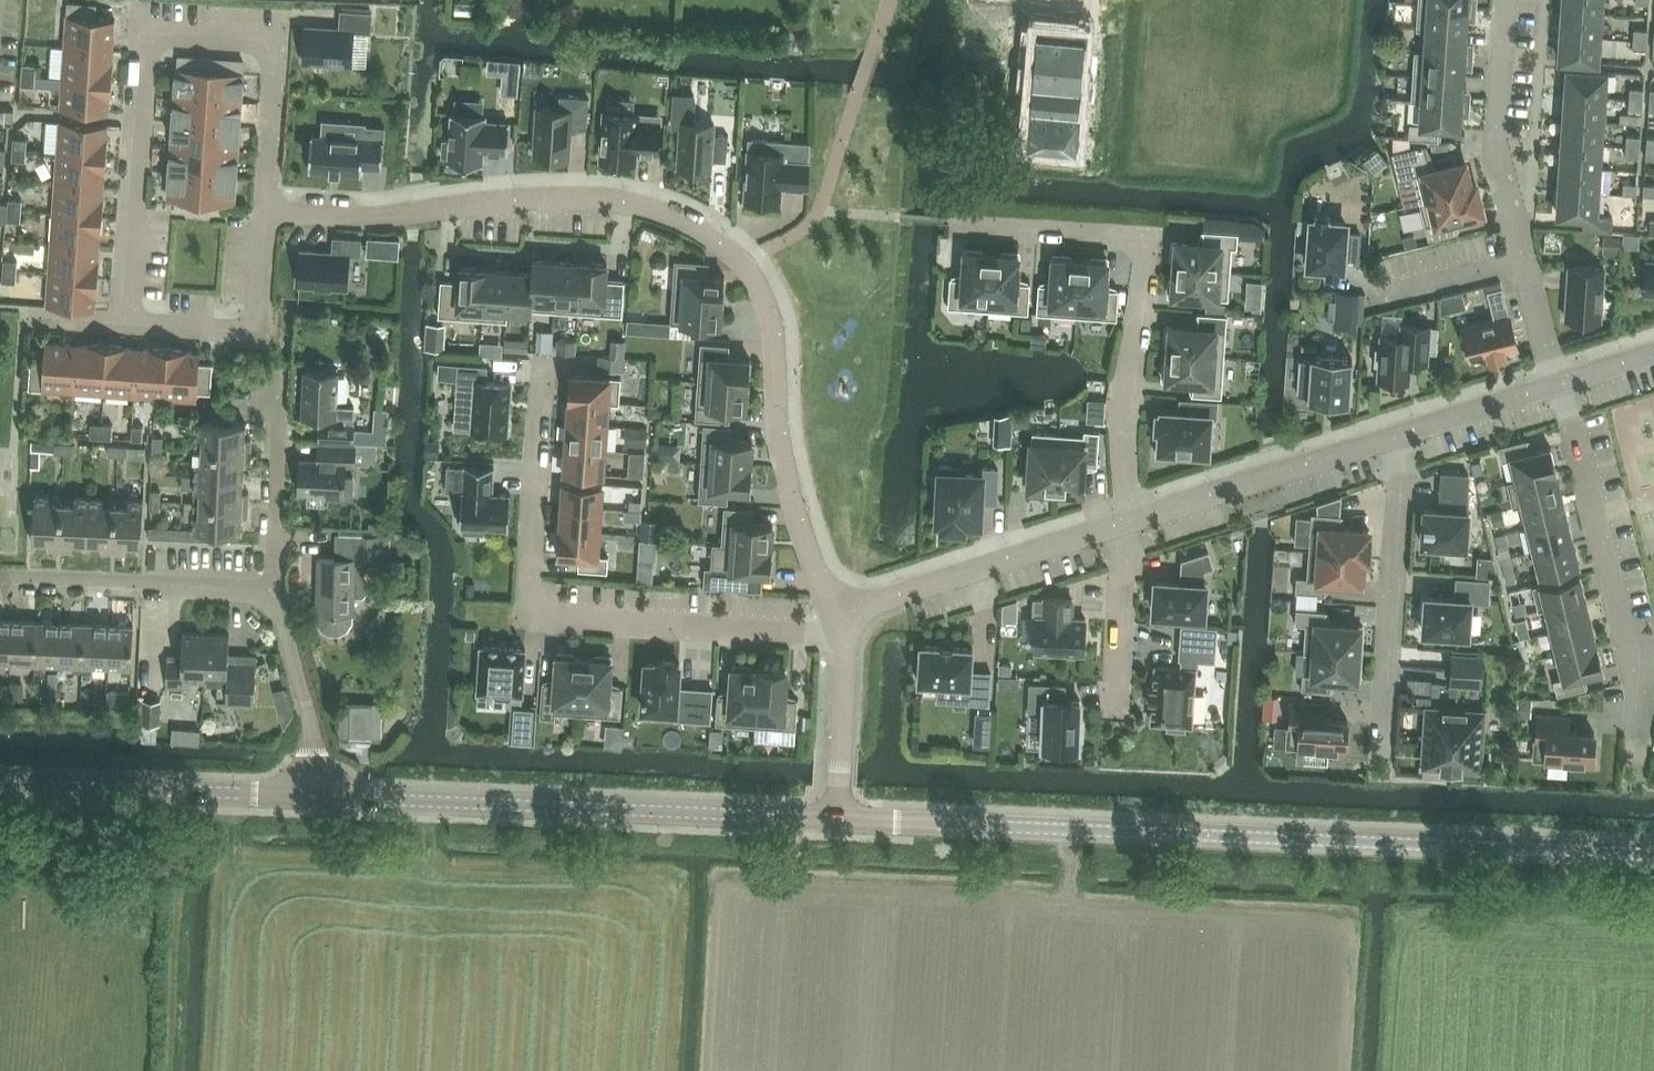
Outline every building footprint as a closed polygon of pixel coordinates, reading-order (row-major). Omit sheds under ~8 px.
[(1562,12),(1601,15),(1602,0),(1563,0),(1562,12)] [(68,1),(65,45),(113,49),(115,18),(96,17),(97,3),(68,1)] [(1474,15),(1475,8),(1418,4),(1417,29),(1425,29),(1427,30),(1427,29),(1466,31),(1467,14),(1474,15)] [(306,25),(304,62),(352,65),(354,30),(371,31),(372,12),(341,10),(340,28),(306,25)] [(1601,15),(1562,12),(1561,36),(1600,39),(1601,15)] [(1027,145),(1077,149),(1086,28),(1038,24),(1027,145)] [(1425,29),(1423,51),(1426,51),(1426,52),(1472,56),(1472,48),(1465,48),(1466,31),(1427,29),(1427,30),(1425,29)] [(1633,29),(1632,40),(1647,41),(1647,30),(1633,29)] [(1600,39),(1561,36),(1559,59),(1598,62),(1600,39)] [(1632,40),(1632,50),(1646,51),(1647,41),(1632,40)] [(112,62),(113,49),(65,45),(63,77),(112,80),(114,62),(112,62)] [(1413,76),(1462,79),(1463,68),(1465,68),(1465,67),(1463,67),(1464,62),(1471,63),(1472,56),(1426,52),(1426,51),(1423,51),(1415,51),(1413,76)] [(36,64),(23,64),(22,74),(36,75),(36,64)] [(175,95),(208,98),(210,71),(203,71),(196,71),(189,70),(178,69),(177,69),(175,95)] [(1606,72),(1568,69),(1566,95),(1605,98),(1606,72)] [(210,71),(208,98),(241,100),(243,74),(242,74),(231,73),(224,72),(217,72),(210,71)] [(35,86),(36,75),(22,74),(21,85),(35,86)] [(1420,100),(1468,103),(1469,96),(1461,96),(1462,91),(1463,92),(1463,91),(1463,90),(1462,90),(1462,79),(1413,76),(1412,99),(1420,100)] [(111,98),(112,80),(63,77),(61,108),(109,112),(109,98),(111,98)] [(1629,89),(1628,100),(1643,101),(1643,90),(1629,89)] [(674,94),(672,126),(681,127),(678,167),(711,170),(712,160),(727,161),(728,134),(714,133),(714,123),(694,122),(696,95),(674,94)] [(173,120),(206,123),(208,98),(175,95),(173,120)] [(1605,98),(1566,95),(1564,119),(1603,122),(1605,98)] [(587,124),(589,98),(560,96),(559,109),(537,107),(534,156),(569,158),(571,123),(587,124)] [(208,98),(206,123),(240,125),(241,100),(208,98)] [(1410,123),(1409,138),(1439,140),(1439,138),(1438,138),(1439,126),(1459,128),(1460,116),(1461,116),(1461,114),(1460,114),(1460,110),(1468,110),(1468,103),(1420,100),(1419,123),(1410,123)] [(1628,100),(1627,110),(1642,111),(1643,101),(1628,100)] [(14,109),(0,109),(0,124),(13,124),(14,109)] [(640,113),(604,111),(600,160),(636,162),(637,151),(658,153),(661,121),(639,120),(640,113)] [(486,114),(452,112),(450,139),(444,139),(442,155),(449,155),(449,161),(482,163),(483,149),(508,151),(509,122),(485,120),(486,114)] [(1603,122),(1564,119),(1563,143),(1601,146),(1603,122)] [(108,123),(60,120),(57,151),(107,155),(108,136),(107,136),(108,123)] [(173,120),(172,146),(205,148),(206,123),(173,120)] [(240,125),(206,123),(205,148),(238,150),(240,125)] [(382,167),(385,127),(364,125),(363,138),(321,135),(311,134),(309,170),(362,173),(362,166),(382,167)] [(1626,135),(1625,146),(1639,147),(1640,136),(1626,135)] [(27,138),(13,138),(13,148),(26,149),(27,138)] [(784,141),(749,138),(745,199),(780,201),(781,186),(807,187),(809,156),(784,154),(784,141)] [(1601,146),(1563,143),(1561,167),(1600,170),(1601,146)] [(1465,161),(1431,170),(1425,145),(1426,145),(1425,144),(1391,151),(1398,179),(1414,175),(1420,201),(1451,194),(1450,189),(1471,184),(1465,161)] [(203,171),(205,148),(172,146),(170,169),(203,171)] [(1625,146),(1624,157),(1639,158),(1639,147),(1625,146)] [(1646,158),(1653,159),(1653,148),(1647,147),(1646,158)] [(26,149),(13,148),(12,159),(26,160),(26,149)] [(236,173),(238,150),(205,148),(203,171),(236,173)] [(107,155),(57,151),(55,182),(103,185),(104,173),(106,173),(107,155)] [(1600,170),(1561,167),(1559,191),(1598,193),(1600,170)] [(203,171),(170,169),(168,197),(201,199),(203,171)] [(236,173),(203,171),(201,199),(234,201),(236,173)] [(55,182),(53,212),(103,216),(104,197),(103,197),(103,185),(55,182)] [(1451,194),(1420,201),(1429,238),(1458,231),(1457,230),(1456,230),(1454,218),(1483,211),(1476,182),(1471,184),(1450,189),(1451,194)] [(1623,194),(1636,195),(1637,183),(1624,182),(1623,194)] [(1653,196),(1653,184),(1644,184),(1643,195),(1653,196)] [(1598,193),(1559,191),(1558,214),(1584,216),(1583,229),(1612,231),(1613,216),(1597,215),(1598,193)] [(8,203),(8,209),(22,210),(22,199),(9,198),(8,203)] [(8,213),(8,209),(8,203),(2,203),(0,203),(0,213),(8,213)] [(8,213),(7,220),(21,221),(22,210),(8,209),(8,213)] [(103,216),(53,212),(51,243),(99,246),(100,234),(102,234),(103,216)] [(1620,232),(1639,231),(1638,212),(1620,213),(1620,232)] [(1327,272),(1329,273),(1329,272),(1338,273),(1340,273),(1341,266),(1343,267),(1343,260),(1359,261),(1361,233),(1346,231),(1346,222),(1329,221),(1330,216),(1315,215),(1315,220),(1312,220),(1311,237),(1306,236),(1304,257),(1310,257),(1309,264),(1327,266),(1327,272)] [(1298,218),(1297,232),(1310,233),(1311,219),(1298,218)] [(1172,241),(1171,257),(1175,257),(1174,268),(1230,271),(1231,247),(1237,247),(1238,232),(1232,232),(1204,230),(1203,243),(1172,241)] [(1603,235),(1602,253),(1620,254),(1621,236),(1603,235)] [(360,254),(361,239),(334,237),(333,252),(301,249),(299,285),(348,288),(350,253),(360,254)] [(368,238),(367,254),(378,255),(379,239),(368,238)] [(1394,286),(1454,270),(1450,257),(1440,260),(1435,241),(1386,254),(1394,286)] [(99,246),(51,243),(49,273),(99,277),(100,258),(98,258),(99,246)] [(988,309),(992,254),(981,253),(981,249),(966,248),(964,278),(950,277),(948,307),(988,309)] [(992,254),(988,309),(1028,312),(1030,282),(1017,281),(1019,252),(1004,251),(1003,255),(992,254)] [(1077,315),(1081,260),(1070,259),(1070,255),(1054,254),(1052,284),(1039,283),(1037,313),(1077,315)] [(1092,261),(1081,260),(1077,315),(1117,318),(1119,288),(1105,288),(1107,258),(1092,257),(1092,261)] [(555,311),(558,259),(533,258),(533,262),(532,271),(534,271),(531,309),(532,309),(555,311)] [(18,260),(4,259),(3,270),(17,271),(18,260)] [(582,261),(581,261),(558,259),(555,311),(579,312),(582,261)] [(606,280),(607,261),(581,259),(581,261),(582,261),(579,312),(622,315),(625,281),(606,280)] [(675,259),(673,297),(724,301),(725,276),(709,275),(709,262),(675,259)] [(1647,260),(1645,294),(1653,294),(1653,260),(1647,260)] [(1363,290),(1386,288),(1384,263),(1360,266),(1363,290)] [(486,267),(487,267),(487,266),(461,264),(460,281),(441,280),(438,315),(483,319),(486,267)] [(1601,320),(1604,268),(1569,266),(1565,317),(1601,320)] [(507,310),(510,269),(487,267),(486,267),(483,319),(508,320),(508,310),(507,310)] [(1169,295),(1228,298),(1230,271),(1174,268),(1174,279),(1170,279),(1169,295)] [(531,309),(534,271),(532,271),(510,269),(507,310),(508,310),(532,311),(532,309),(531,309)] [(17,271),(3,270),(3,281),(16,282),(17,271)] [(99,277),(49,273),(47,305),(95,308),(96,295),(98,295),(99,277)] [(1502,287),(1487,291),(1494,318),(1463,326),(1471,359),(1488,355),(1490,360),(1507,356),(1506,351),(1518,348),(1510,315),(1509,315),(1502,287)] [(673,297),(671,322),(720,326),(722,302),(723,302),(724,301),(673,297)] [(1440,309),(1444,310),(1457,310),(1458,298),(1441,297),(1440,309)] [(1167,325),(1166,341),(1170,341),(1169,352),(1224,356),(1227,315),(1198,313),(1197,327),(1192,327),(1167,325)] [(1339,328),(1356,329),(1357,315),(1340,314),(1339,328)] [(1376,348),(1375,365),(1379,365),(1378,379),(1409,382),(1410,363),(1427,364),(1430,326),(1402,324),(1401,336),(1381,335),(1380,348),(1376,348)] [(1032,333),(1031,345),(1046,346),(1046,334),(1032,333)] [(498,339),(482,338),(481,352),(497,353),(498,339)] [(576,340),(557,339),(557,352),(575,353),(576,340)] [(31,360),(29,388),(74,391),(77,344),(46,341),(44,360),(31,360)] [(730,344),(701,342),(698,381),(748,385),(749,385),(751,359),(729,358),(730,344)] [(77,344),(74,391),(104,393),(108,344),(90,343),(89,345),(77,344)] [(108,344),(104,393),(135,396),(138,348),(126,347),(126,345),(108,344)] [(138,348),(135,396),(165,398),(169,348),(151,347),(150,349),(138,348)] [(169,348),(165,398),(197,400),(197,392),(211,393),(213,364),(199,363),(200,352),(187,351),(187,349),(169,348)] [(1221,396),(1224,356),(1169,352),(1168,363),(1164,363),(1163,378),(1193,381),(1193,394),(1221,396)] [(1310,400),(1349,402),(1353,357),(1313,354),(1312,359),(1301,358),(1299,395),(1310,395),(1310,400)] [(626,358),(598,356),(597,370),(625,372),(626,358)] [(459,364),(458,380),(475,381),(472,430),(507,433),(511,382),(486,380),(487,366),(459,364)] [(318,439),(352,440),(353,405),(336,405),(337,371),(302,370),(301,415),(319,415),(318,439)] [(619,403),(621,377),(570,373),(568,399),(570,400),(570,398),(609,401),(609,402),(619,403)] [(748,385),(698,381),(696,419),(730,421),(731,408),(746,409),(748,385)] [(607,425),(609,402),(609,401),(570,398),(570,400),(568,422),(607,425)] [(1217,417),(1218,401),(1187,399),(1186,413),(1163,412),(1163,415),(1159,415),(1158,428),(1162,428),(1161,437),(1157,437),(1156,453),(1180,455),(1181,449),(1207,451),(1210,416),(1217,417)] [(662,419),(662,412),(657,405),(649,405),(648,418),(662,419)] [(1014,411),(1014,428),(1028,429),(1029,412),(1014,411)] [(198,420),(197,448),(219,449),(245,450),(245,441),(251,441),(251,438),(245,438),(246,422),(230,422),(217,421),(198,420)] [(607,425),(568,422),(567,446),(605,449),(607,425)] [(90,436),(102,437),(102,423),(91,423),(90,436)] [(112,438),(113,424),(102,423),(102,437),(112,438)] [(733,426),(704,424),(702,461),(751,464),(753,440),(732,439),(733,426)] [(144,425),(133,425),(132,438),(143,439),(144,425)] [(647,429),(627,426),(626,443),(646,445),(647,429)] [(1082,495),(1084,464),(1097,465),(1100,431),(1085,430),(1085,435),(1060,433),(1055,489),(1066,489),(1066,493),(1082,495)] [(1055,489),(1060,433),(1033,431),(1028,490),(1044,492),(1044,488),(1055,489)] [(154,436),(153,446),(163,446),(164,436),(154,436)] [(1527,439),(1498,446),(1502,460),(1512,458),(1518,479),(1518,481),(1556,471),(1556,472),(1557,472),(1551,447),(1531,451),(1527,439)] [(55,452),(55,453),(65,453),(65,443),(55,443),(55,452)] [(65,443),(65,453),(75,454),(75,443),(65,443)] [(300,458),(299,491),(328,491),(328,500),(353,500),(354,476),(343,476),(343,463),(354,463),(354,443),(318,443),(318,458),(300,458)] [(109,445),(109,455),(119,456),(119,445),(109,445)] [(119,445),(119,456),(128,456),(129,446),(119,445)] [(153,446),(153,456),(163,456),(163,446),(153,446)] [(604,474),(605,449),(567,446),(565,471),(604,474)] [(197,448),(196,475),(244,477),(244,462),(250,463),(250,459),(244,459),(245,450),(219,449),(197,448)] [(647,452),(631,451),(629,475),(645,476),(647,452)] [(752,464),(751,464),(702,461),(699,500),(728,502),(729,489),(751,490),(752,464)] [(1480,461),(1472,463),(1475,476),(1483,473),(1480,461)] [(484,526),(509,528),(511,494),(493,493),(494,466),(465,465),(465,466),(464,491),(462,491),(460,525),(464,525),(463,531),(484,532),(484,526)] [(958,466),(935,465),(934,488),(940,489),(938,521),(943,521),(943,527),(964,528),(964,522),(980,523),(981,501),(996,501),(998,468),(980,467),(980,474),(958,473),(958,466)] [(1518,481),(1518,479),(1507,482),(1513,507),(1524,505),(1524,504),(1561,495),(1556,472),(1556,471),(1518,481)] [(1441,496),(1446,497),(1445,509),(1425,508),(1423,543),(1467,546),(1469,511),(1468,511),(1469,497),(1467,497),(1469,474),(1443,472),(1441,496)] [(195,484),(195,502),(217,503),(243,504),(243,495),(249,495),(249,492),(243,492),(244,477),(196,475),(195,484)] [(603,483),(564,480),(563,505),(601,508),(603,483)] [(151,490),(151,500),(161,500),(161,490),(151,490)] [(1567,518),(1561,495),(1524,504),(1529,527),(1567,518)] [(58,544),(61,497),(32,496),(30,543),(46,544),(45,550),(49,550),(49,544),(58,544)] [(85,545),(87,499),(61,497),(58,544),(68,544),(67,551),(71,551),(71,545),(85,545)] [(112,546),(114,500),(87,499),(85,545),(99,546),(99,552),(102,552),(103,546),(112,546)] [(139,548),(141,501),(114,500),(112,546),(121,547),(121,553),(124,553),(125,547),(139,548)] [(151,500),(151,510),(161,510),(161,500),(151,500)] [(194,520),(194,529),(196,529),(205,530),(215,530),(224,530),(241,531),(242,516),(248,516),(248,513),(242,513),(243,504),(217,503),(195,502),(194,518),(194,520)] [(600,532),(601,508),(563,505),(561,528),(561,529),(600,532)] [(753,508),(725,506),(722,543),(771,547),(773,523),(752,521),(753,508)] [(1491,513),(1494,525),(1503,523),(1501,511),(1491,513)] [(642,513),(627,512),(626,530),(641,531),(642,513)] [(1342,515),(1312,513),(1309,550),(1341,552),(1341,557),(1362,558),(1362,559),(1368,559),(1370,530),(1340,528),(1341,516),(1342,515)] [(1572,540),(1567,518),(1529,527),(1535,549),(1572,540)] [(149,527),(149,536),(158,537),(159,527),(150,527),(149,527)] [(159,527),(158,537),(168,537),(168,528),(159,527)] [(168,528),(168,537),(177,538),(177,528),(168,528)] [(177,528),(177,538),(186,538),(187,529),(177,528)] [(598,555),(600,532),(561,529),(561,528),(560,528),(558,554),(580,555),(579,568),(608,570),(609,555),(598,555)] [(187,529),(186,538),(196,539),(196,529),(194,529),(187,529)] [(196,529),(196,539),(205,539),(205,530),(196,529)] [(319,557),(316,609),(319,610),(319,619),(323,627),(330,632),(338,632),(346,628),(350,621),(351,611),(352,611),(353,594),(362,594),(364,591),(366,587),(367,583),(365,578),(363,575),(363,560),(382,561),(384,531),(338,529),(337,558),(319,557)] [(205,530),(205,539),(214,539),(215,530),(205,530)] [(215,530),(214,539),(224,540),(224,530),(215,530)] [(1535,549),(1541,574),(1580,565),(1574,539),(1572,540),(1535,549)] [(773,547),(771,547),(722,543),(713,543),(712,567),(705,566),(704,586),(753,589),(754,572),(771,573),(773,547)] [(1362,559),(1362,558),(1341,557),(1341,552),(1309,550),(1308,577),(1297,576),(1296,591),(1326,593),(1326,591),(1325,591),(1326,579),(1361,582),(1362,559)] [(1213,566),(1209,551),(1182,560),(1187,574),(1186,583),(1157,581),(1157,584),(1153,584),(1152,598),(1156,599),(1155,612),(1204,615),(1206,584),(1204,584),(1205,568),(1213,566)] [(1502,558),(1507,583),(1517,581),(1511,556),(1502,558)] [(1479,557),(1478,576),(1498,577),(1494,558),(1479,557)] [(639,558),(637,580),(652,581),(653,559),(639,558)] [(1580,574),(1533,586),(1538,610),(1547,608),(1547,607),(1585,597),(1586,597),(1580,574)] [(1451,638),(1468,639),(1471,601),(1487,602),(1489,581),(1457,578),(1456,598),(1426,596),(1423,631),(1452,633),(1451,638)] [(1036,649),(1085,651),(1086,618),(1071,618),(1072,598),(1045,597),(1045,599),(1034,598),(1033,618),(1037,618),(1036,649)] [(1585,597),(1547,607),(1547,608),(1553,630),(1590,621),(1585,597)] [(1003,605),(1003,620),(1016,621),(1017,600),(1003,605)] [(1297,608),(1296,623),(1306,624),(1304,651),(1315,651),(1336,653),(1336,648),(1358,650),(1358,643),(1362,644),(1363,626),(1324,623),(1325,612),(1326,612),(1326,610),(1297,608)] [(1530,636),(1525,618),(1516,621),(1520,638),(1530,636)] [(1591,621),(1553,630),(1558,653),(1596,644),(1591,621)] [(9,662),(11,622),(0,622),(0,661),(9,662)] [(34,662),(35,623),(11,622),(9,662),(34,662)] [(59,624),(35,623),(34,662),(33,671),(43,671),(43,663),(58,663),(59,624)] [(58,663),(74,664),(73,672),(81,673),(83,625),(59,624),(58,663)] [(92,673),(92,665),(106,665),(107,626),(83,625),(81,673),(92,673)] [(1151,687),(1150,699),(1153,699),(1152,721),(1168,723),(1167,729),(1185,730),(1186,724),(1192,724),(1196,668),(1198,669),(1198,659),(1215,661),(1217,627),(1182,625),(1179,658),(1182,658),(1181,667),(1156,665),(1154,688),(1151,687)] [(107,626),(106,665),(123,666),(122,674),(131,675),(131,666),(130,666),(131,627),(107,626)] [(190,680),(203,681),(205,634),(182,633),(180,660),(165,660),(164,688),(189,689),(190,680)] [(205,634),(203,681),(217,681),(216,704),(254,705),(256,659),(228,658),(229,635),(205,634)] [(967,702),(989,703),(991,672),(971,671),(973,648),(921,644),(919,681),(969,684),(967,702)] [(1564,678),(1554,681),(1557,694),(1586,687),(1583,674),(1604,668),(1597,644),(1596,644),(1558,653),(1564,678)] [(511,739),(533,741),(536,706),(521,705),(522,693),(523,693),(523,690),(525,651),(526,651),(526,648),(524,648),(524,649),(483,646),(484,646),(481,645),(481,648),(479,688),(478,688),(478,690),(480,690),(507,692),(506,705),(513,706),(511,739)] [(1527,647),(1517,650),(1520,663),(1530,660),(1527,647)] [(1357,661),(1358,651),(1358,650),(1336,648),(1336,653),(1315,651),(1315,652),(1314,674),(1303,673),(1302,688),(1331,690),(1331,688),(1330,688),(1331,676),(1359,678),(1361,661),(1357,661)] [(581,714),(585,658),(574,657),(574,653),(558,652),(556,683),(543,682),(541,716),(555,717),(556,712),(581,714)] [(1452,653),(1451,669),(1482,671),(1483,656),(1452,653)] [(596,655),(596,657),(585,657),(581,714),(621,716),(623,688),(609,687),(612,656),(596,655)] [(714,689),(678,686),(680,662),(658,660),(658,663),(647,662),(644,694),(643,694),(643,698),(644,698),(643,708),(675,710),(675,719),(711,722),(714,689)] [(1000,663),(999,674),(1012,674),(1012,664),(1000,663)] [(760,670),(759,670),(749,670),(749,666),(734,665),(732,695),(720,694),(718,693),(716,723),(756,726),(760,670)] [(785,699),(787,670),(759,668),(759,670),(760,670),(756,726),(796,729),(798,699),(797,699),(796,700),(785,699)] [(1482,671),(1451,669),(1450,684),(1481,686),(1482,671)] [(1066,684),(1030,683),(1029,710),(1045,711),(1043,747),(1079,749),(1079,734),(1081,734),(1082,715),(1080,715),(1080,700),(1065,700),(1066,684)] [(130,691),(108,690),(108,703),(129,704),(130,691)] [(142,721),(159,722),(160,700),(143,699),(142,721)] [(1328,753),(1348,754),(1350,729),(1347,729),(1348,720),(1321,718),(1322,704),(1291,702),(1288,744),(1298,745),(1298,748),(1300,748),(1300,747),(1305,748),(1305,747),(1318,748),(1318,749),(1328,749),(1328,753)] [(1451,768),(1455,708),(1425,706),(1421,764),(1421,766),(1423,766),(1451,768)] [(1455,708),(1451,768),(1479,770),(1481,770),(1481,768),(1485,710),(1455,708)] [(378,751),(377,710),(345,711),(346,752),(378,751)] [(976,712),(974,744),(990,745),(992,713),(976,712)] [(1545,761),(1547,761),(1547,760),(1575,762),(1575,765),(1595,767),(1597,742),(1594,741),(1594,732),(1568,730),(1569,717),(1537,715),(1535,739),(1536,739),(1535,757),(1545,758),(1545,761)]
